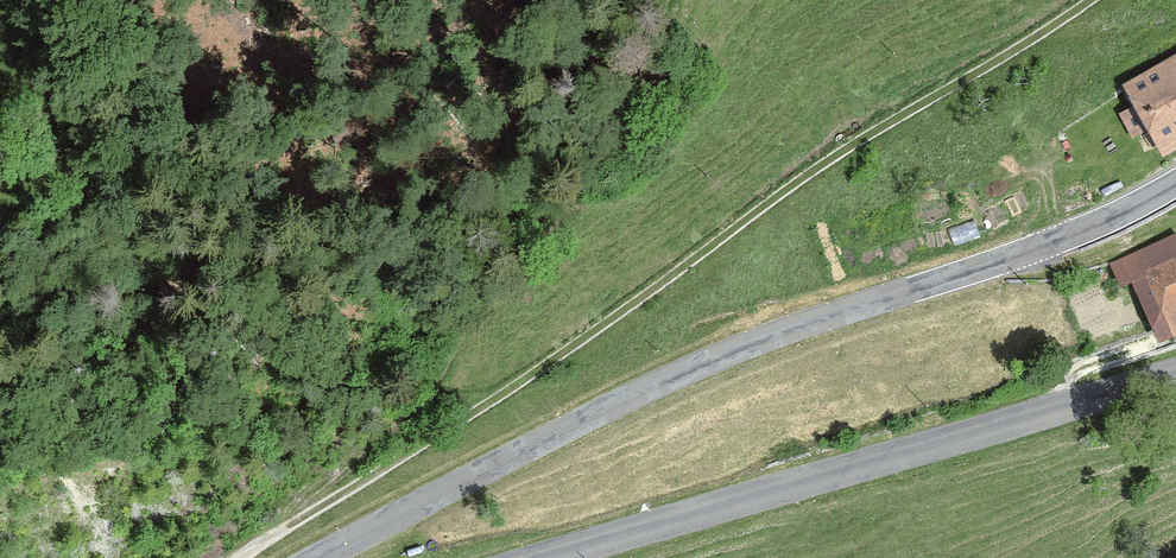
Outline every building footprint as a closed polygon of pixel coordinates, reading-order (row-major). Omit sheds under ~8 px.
[(1175,148),(1175,54),(1116,87),(1156,159),(1175,148)] [(1175,234),(1104,268),(1117,295),(1125,291),(1151,347),(1175,336),(1175,235),(1175,234)]
